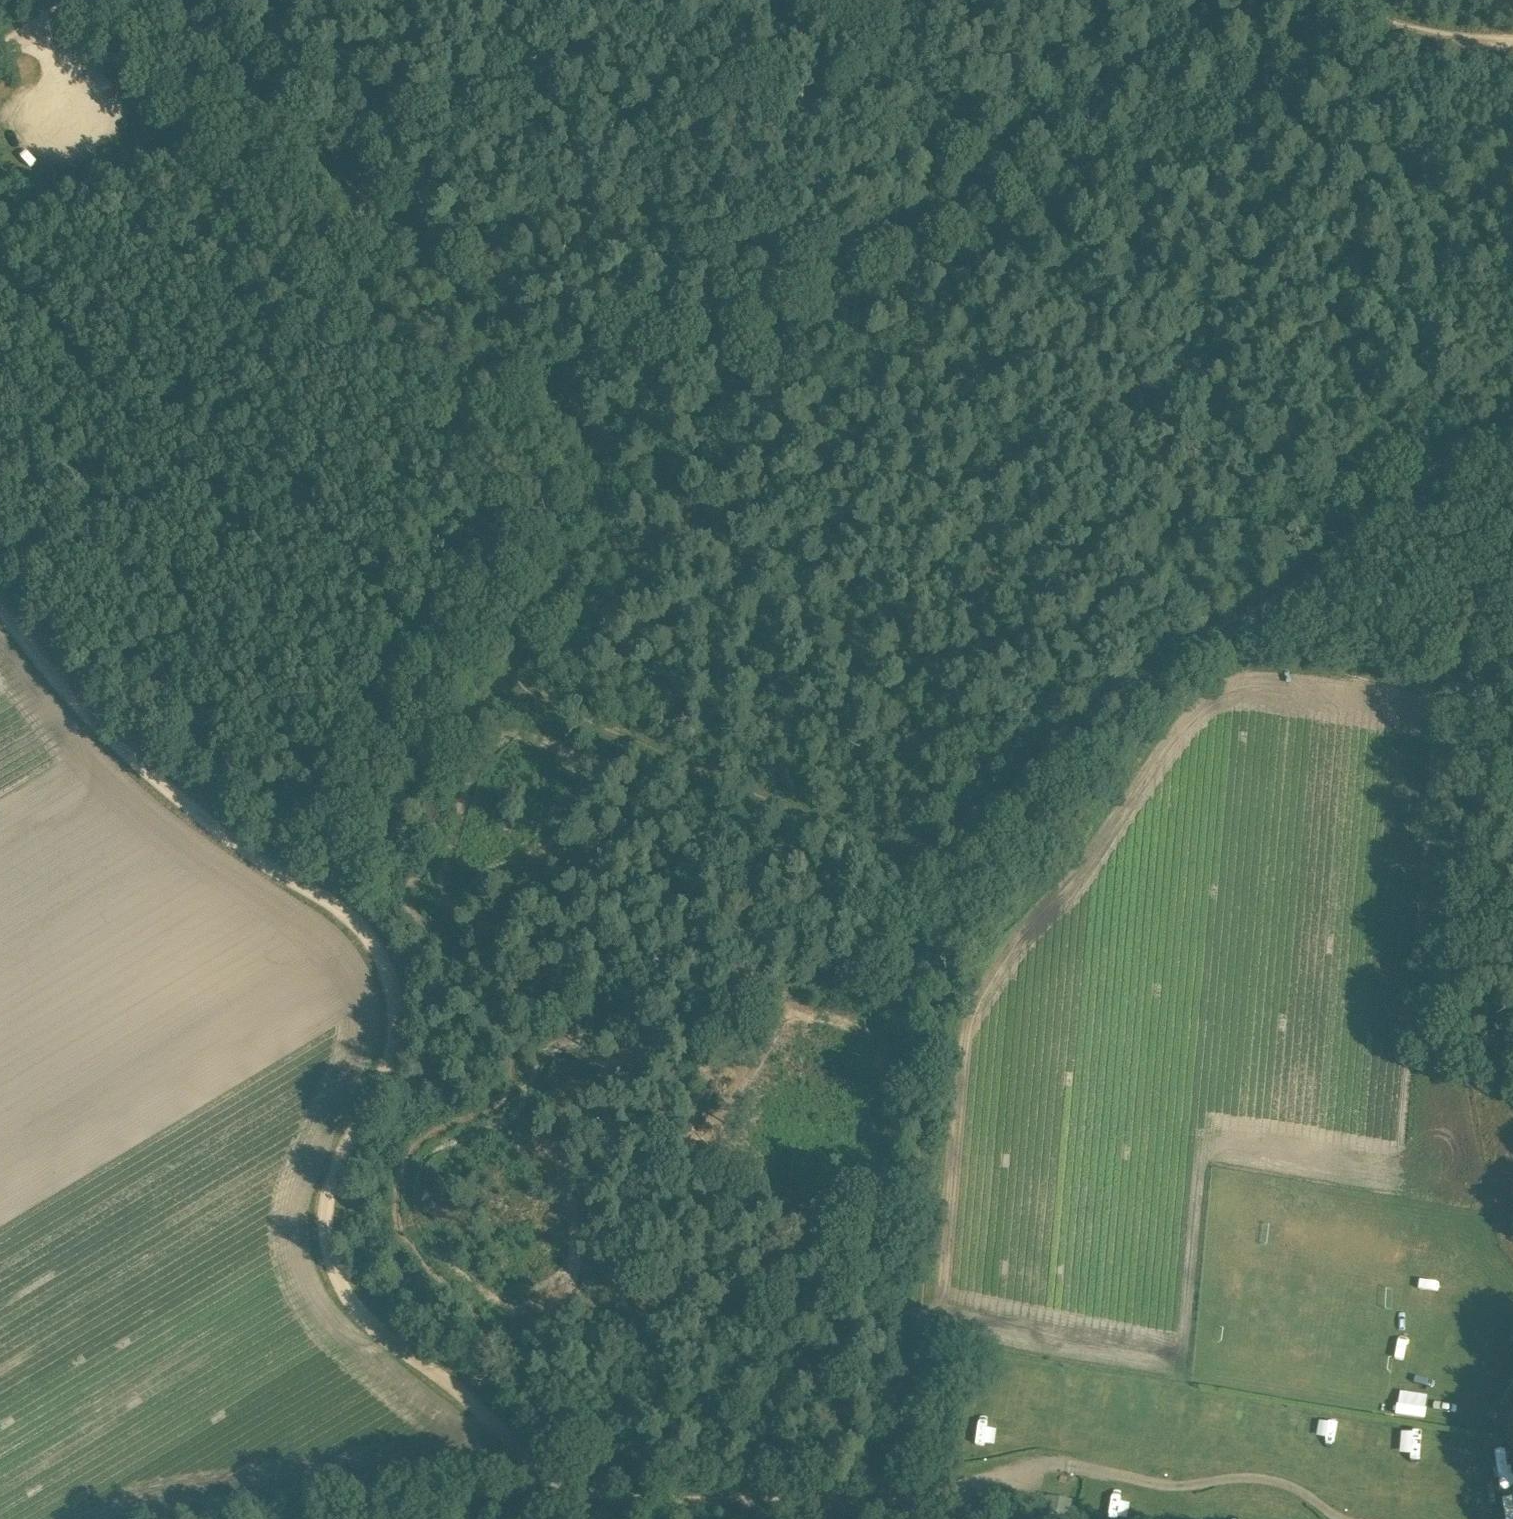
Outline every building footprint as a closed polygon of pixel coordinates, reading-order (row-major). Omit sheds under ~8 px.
[(1480,1445),(1476,1460),(1489,1464),(1493,1449),(1480,1445)]
